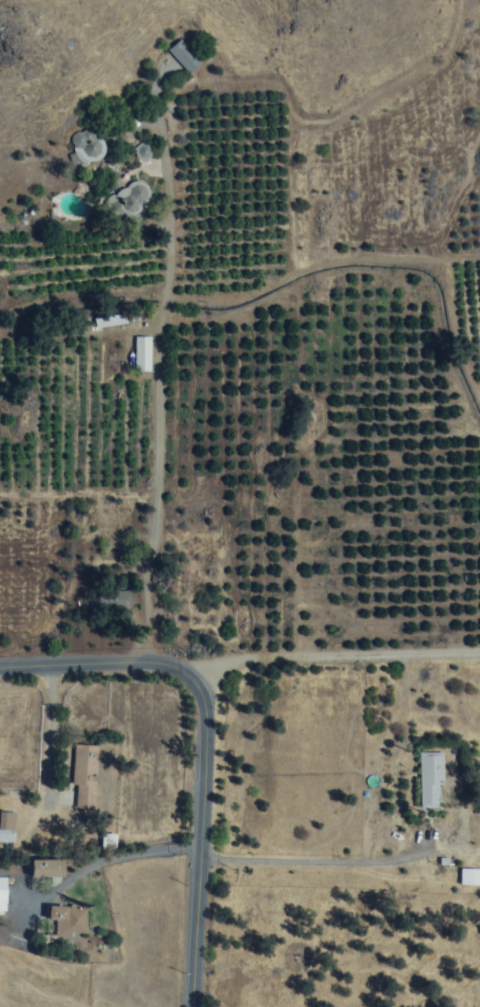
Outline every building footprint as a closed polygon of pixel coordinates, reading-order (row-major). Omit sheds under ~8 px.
[(187,75),(200,62),(178,40),(166,54),(187,75)] [(124,209),(143,209),(143,185),(124,185),(124,209)] [(149,338),(133,338),(133,374),(149,374),(149,338)] [(93,810),(95,747),(73,746),(71,809),(93,810)] [(441,787),(441,754),(418,754),(418,810),(438,810),(438,787),(441,787)] [(58,862),(26,862),(26,879),(58,879),(58,862)] [(458,871),(458,888),(479,888),(479,871),(458,871)] [(83,910),(43,909),(43,939),(83,939),(83,910)]
